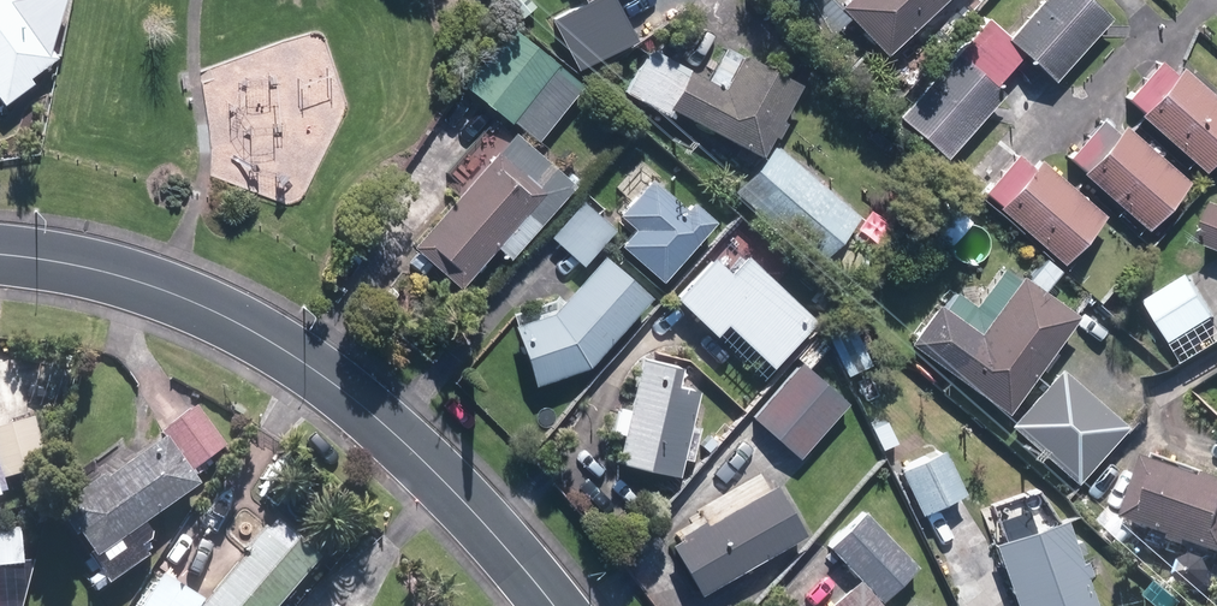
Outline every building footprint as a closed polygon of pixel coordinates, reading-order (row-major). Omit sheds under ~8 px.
[(6,104),(37,82),(33,76),(60,56),(19,0),(0,0),(0,96),(6,104)] [(840,12),(883,55),(939,0),(852,0),(840,12)] [(1004,41),(1049,85),(1101,27),(1072,0),(1041,0),(1004,41)] [(632,38),(617,15),(596,29),(612,52),(632,38)] [(514,124),(538,143),(582,87),(507,28),(461,87),(512,127),(514,124)] [(674,107),(764,155),(802,83),(727,44),(708,80),(692,72),(689,77),(649,56),(629,93),(670,114),(674,107)] [(950,61),(892,123),(939,166),(997,102),(950,61)] [(1207,170),(1216,159),(1216,96),(1187,70),(1181,77),(1164,62),(1131,99),(1147,112),(1144,115),(1207,170)] [(592,102),(602,111),(609,104),(598,95),(592,102)] [(1086,172),(1150,230),(1190,184),(1125,126),(1119,133),(1105,120),(1074,156),(1088,169),(1086,172)] [(417,246),(462,285),(498,244),(511,256),(575,182),(518,132),(417,246)] [(737,192),(821,263),(861,216),(777,144),(737,192)] [(735,161),(753,172),(760,160),(742,150),(735,161)] [(1001,207),(1064,262),(1105,214),(1044,161),(1036,169),(1020,154),(988,190),(1004,204),(1001,207)] [(616,253),(654,286),(705,228),(686,213),(682,217),(654,193),(657,189),(635,169),(612,196),(628,209),(615,223),(631,237),(616,253)] [(554,235),(586,265),(617,230),(584,200),(554,235)] [(1216,246),(1216,215),(1207,242),(1216,246)] [(517,325),(538,385),(589,368),(653,297),(605,254),(552,313),(517,325)] [(807,328),(738,264),(722,281),(706,267),(678,297),(714,329),(720,322),(770,369),(774,366),(774,365),(807,328)] [(903,348),(1001,417),(1071,320),(1038,297),(1054,275),(1040,265),(1024,287),(1016,282),(976,339),(932,308),(903,348)] [(1190,365),(1216,348),(1216,312),(1194,275),(1151,302),(1190,365)] [(833,310),(819,297),(811,307),(825,319),(833,310)] [(636,365),(612,468),(667,482),(687,401),(666,396),(667,392),(671,375),(671,374),(636,365)] [(795,370),(749,425),(793,462),(839,408),(795,370)] [(1005,434),(1070,492),(1120,435),(1055,378),(1005,434)] [(198,407),(169,426),(196,464),(225,445),(198,407)] [(0,427),(0,435),(12,474),(19,472),(20,472),(23,483),(28,481),(34,479),(30,469),(48,463),(35,417),(0,427)] [(86,525),(99,546),(198,480),(169,437),(111,475),(109,472),(62,503),(80,529),(86,525)] [(1216,553),(1216,483),(1153,463),(1134,524),(1179,538),(1178,542),(1193,547),(1194,545),(1216,553)] [(766,496),(668,552),(691,594),(790,537),(766,496)] [(323,557),(279,520),(270,531),(266,528),(247,550),(252,552),(206,605),(281,605),(323,557)] [(858,520),(826,551),(874,603),(908,572),(858,520)] [(991,552),(1012,605),(1083,605),(1055,529),(991,552)] [(1189,590),(1206,591),(1215,577),(1208,561),(1191,560),(1181,574),(1189,590)] [(168,576),(142,605),(203,605),(168,576)] [(829,605),(865,605),(849,588),(849,589),(829,605)]
